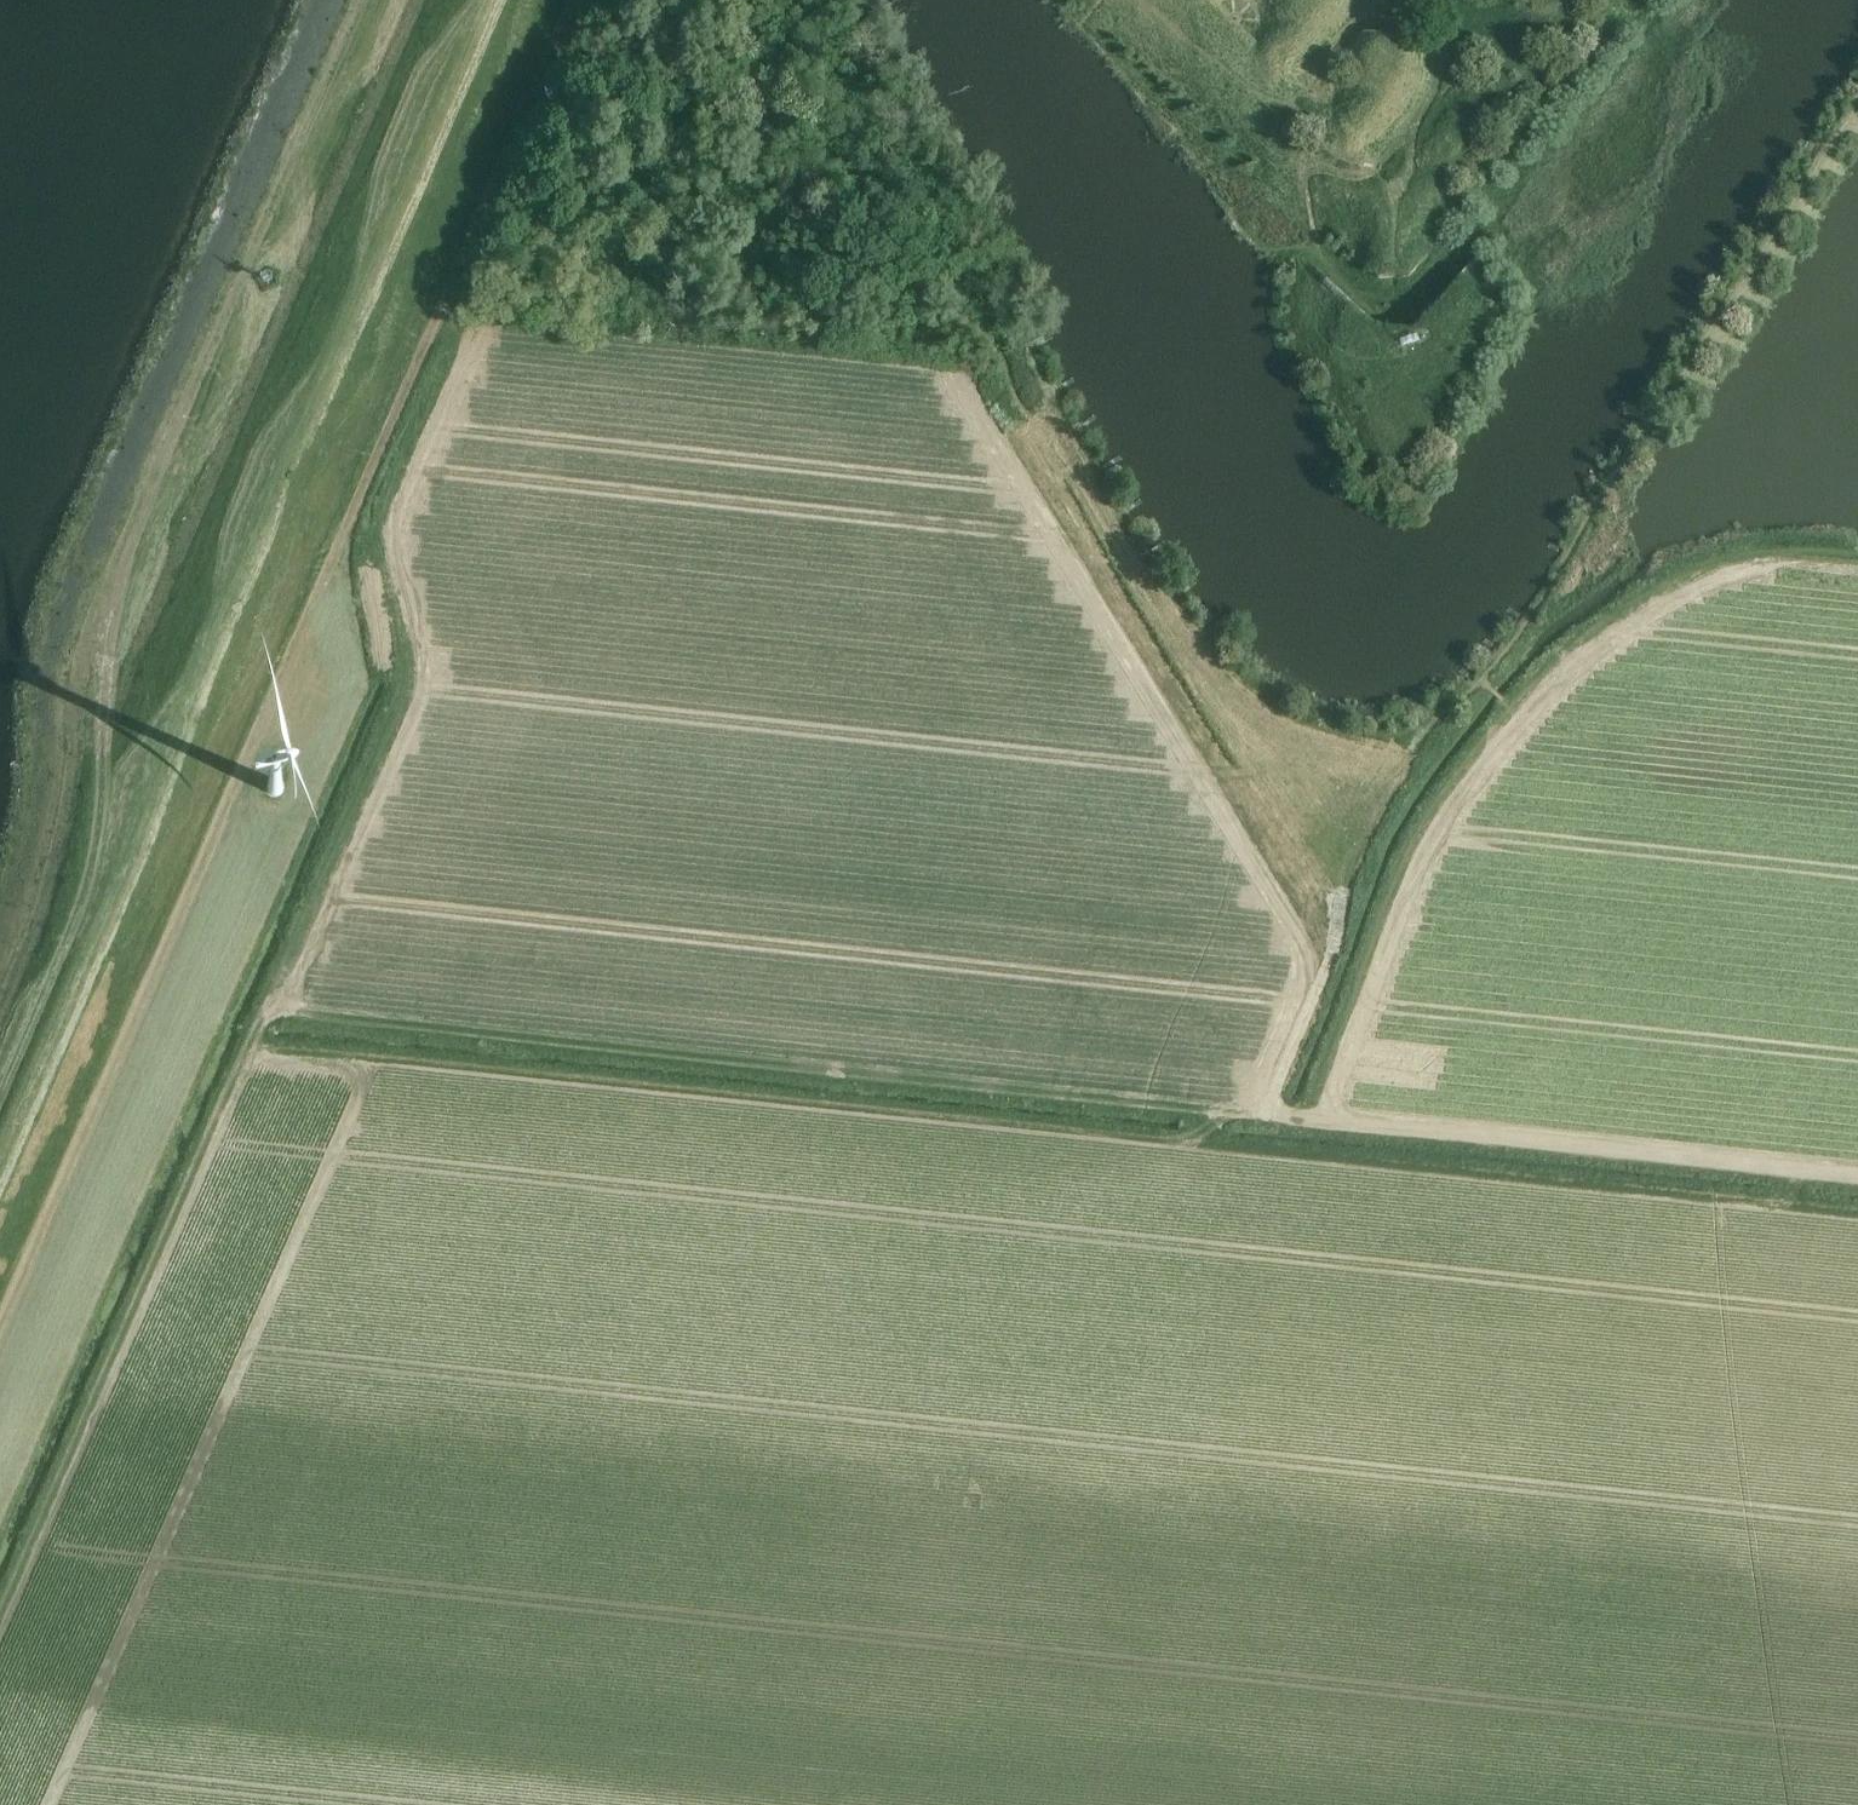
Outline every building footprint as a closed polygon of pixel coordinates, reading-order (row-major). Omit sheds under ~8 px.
[(1212,4),(1258,45),(1260,42),(1240,25),(1242,23),(1243,22),(1257,22),(1259,21),(1261,18),(1261,15),(1259,11),(1257,7),(1255,4),(1251,0),(1250,0),(1243,0),(1246,1),(1248,3),(1250,4),(1242,13),(1240,12),(1239,12),(1238,12),(1237,0),(1234,0),(1236,14),(1234,15),(1233,17),(1215,1),(1212,4)] [(1388,36),(1387,50),(1398,51),(1399,37),(1399,35),(1388,34),(1388,36)] [(272,795),(274,796),(276,796),(278,796),(280,795),(281,794),(283,792),(283,790),(283,788),(283,786),(282,785),(281,783),(279,782),(277,782),(275,782),(273,782),(272,783),(270,785),(269,786),(269,788),(269,790),(269,792),(271,794),(272,795)]
